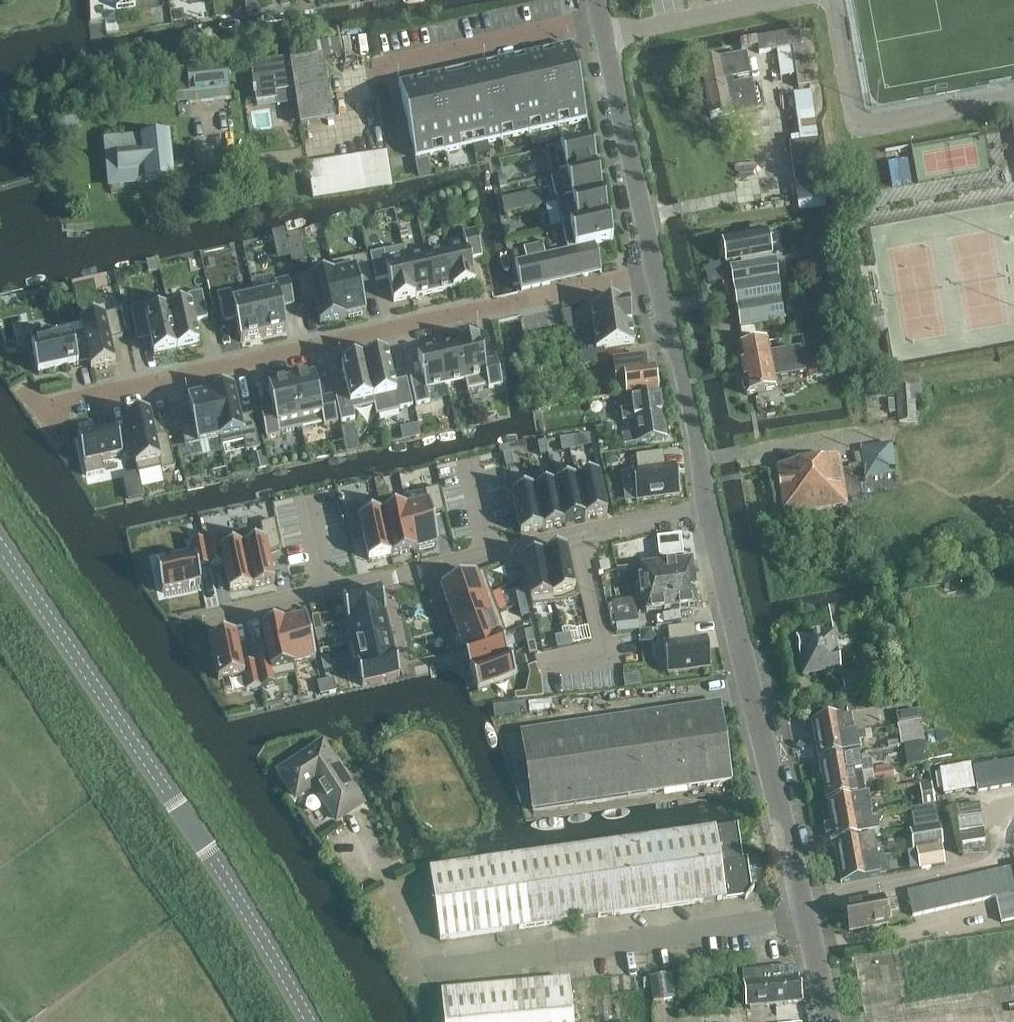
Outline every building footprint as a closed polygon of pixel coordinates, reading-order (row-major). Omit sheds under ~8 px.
[(116,8),(135,6),(134,0),(115,0),(116,8)] [(759,55),(791,49),(798,88),(815,86),(809,46),(807,33),(799,34),(798,32),(724,44),(727,52),(758,47),(759,55)] [(415,159),(586,120),(570,45),(399,84),(415,159)] [(700,63),(711,118),(757,109),(752,82),(734,86),(732,79),(751,75),(747,55),(727,58),(700,63)] [(308,119),(308,123),(332,120),(323,57),(293,61),(301,120),(308,119)] [(230,88),(228,64),(187,69),(189,92),(230,88)] [(254,80),(256,101),(278,98),(276,84),(281,83),(279,69),(266,71),(267,79),(254,80)] [(794,95),(800,142),(789,144),(797,203),(825,199),(810,93),(794,95)] [(104,140),(108,185),(173,179),(169,134),(104,140)] [(590,139),(545,149),(551,176),(596,165),(590,139)] [(596,165),(551,176),(557,201),(602,191),(596,165)] [(505,208),(542,204),(541,190),(504,194),(505,208)] [(602,191),(557,201),(563,227),(607,217),(602,191)] [(607,217),(563,227),(568,250),(595,244),(613,240),(607,217)] [(749,230),(750,235),(721,241),(726,263),(771,255),(766,226),(749,230)] [(465,247),(446,251),(454,288),(475,284),(470,260),(482,257),(476,231),(462,234),(465,247)] [(293,260),(307,257),(301,235),(288,239),(293,260)] [(568,250),(515,262),(522,290),(542,286),(537,265),(547,262),(596,251),(595,244),(568,250)] [(454,288),(446,251),(426,255),(434,293),(454,288)] [(414,297),(406,260),(386,264),(384,252),(370,255),(376,281),(388,278),(394,302),(414,297)] [(434,293),(426,255),(406,260),(414,297),(434,293)] [(334,274),(333,274),(343,319),(348,318),(348,319),(363,315),(362,315),(366,314),(360,285),(372,282),(366,256),(353,259),(355,269),(334,274)] [(730,268),(735,298),(781,290),(775,258),(761,261),(730,268)] [(547,262),(537,265),(542,286),(552,284),(547,262)] [(309,273),(296,276),(302,302),(314,299),(320,324),(343,319),(333,274),(334,274),(332,266),(308,272),(309,273)] [(275,285),(253,290),(264,337),(287,332),(282,308),(294,306),(288,279),(275,282),(275,285)] [(264,337),(253,290),(231,295),(231,292),(217,295),(223,322),(235,319),(241,342),(264,337)] [(781,290),(735,298),(740,328),(785,318),(781,290)] [(189,298),(167,303),(177,350),(200,345),(195,322),(208,319),(202,293),(188,296),(189,298)] [(590,307),(593,328),(631,322),(628,301),(590,307)] [(177,350),(167,303),(145,308),(144,305),(130,309),(136,335),(149,332),(154,355),(177,350)] [(103,317),(80,322),(83,333),(84,333),(90,362),(89,362),(91,369),(115,364),(110,341),(122,338),(116,312),(103,315),(103,317)] [(631,322),(593,328),(596,349),(634,344),(631,322)] [(49,330),(31,334),(33,344),(31,344),(38,373),(89,362),(90,362),(84,333),(83,333),(51,340),(49,330)] [(479,339),(458,343),(469,391),(488,386),(489,389),(502,386),(497,360),(484,362),(479,339)] [(740,361),(742,372),(803,360),(800,348),(769,353),(767,342),(738,348),(739,351),(737,354),(738,359),(740,361)] [(469,391),(458,343),(438,348),(446,385),(465,381),(468,391),(469,391)] [(446,385),(438,348),(417,352),(423,376),(410,379),(416,405),(430,402),(427,390),(446,385)] [(579,354),(580,366),(606,362),(604,350),(579,354)] [(388,354),(364,359),(377,416),(400,410),(400,409),(413,406),(407,380),(394,383),(388,354)] [(654,368),(646,369),(644,357),(613,361),(618,396),(658,391),(657,388),(659,386),(658,380),(656,378),(654,368)] [(377,416),(364,359),(341,364),(348,393),(335,396),(341,422),(355,419),(353,411),(374,406),(376,416),(377,416)] [(803,360),(742,372),(744,382),(743,385),(744,390),(746,392),(747,396),(776,390),(774,379),(805,373),(803,360)] [(314,376),(291,381),(301,428),(323,423),(324,426),(338,423),(332,397),(319,399),(314,376)] [(301,428),(291,381),(268,387),(273,410),(261,413),(266,439),(280,436),(280,433),(301,428)] [(921,385),(896,388),(900,423),(917,421),(915,404),(923,403),(921,385)] [(233,388),(210,393),(220,438),(219,438),(221,446),(244,441),(246,451),(260,448),(252,414),(240,417),(233,388)] [(192,420),(180,423),(185,446),(219,438),(220,438),(210,393),(205,395),(205,394),(191,397),(191,398),(187,399),(192,420)] [(622,423),(634,421),(663,417),(660,395),(617,401),(619,411),(624,410),(625,421),(622,422),(622,423)] [(149,413),(126,419),(135,455),(134,455),(138,476),(161,471),(162,473),(175,470),(167,434),(155,437),(149,413)] [(663,417),(634,421),(636,433),(622,434),(623,445),(666,439),(663,417)] [(116,430),(78,439),(83,464),(84,464),(86,476),(104,472),(102,463),(123,458),(134,455),(135,455),(126,419),(128,428),(117,430),(116,430)] [(589,435),(575,437),(577,448),(591,446),(589,435)] [(575,437),(567,438),(569,450),(577,449),(577,448),(575,437)] [(567,438),(560,439),(562,451),(569,450),(567,438)] [(545,442),(537,444),(540,455),(548,454),(545,442)] [(896,472),(892,446),(860,450),(864,476),(896,472)] [(511,454),(503,455),(506,467),(514,465),(511,454)] [(639,470),(632,471),(636,501),(679,495),(675,465),(663,467),(662,454),(637,457),(639,470)] [(840,457),(777,467),(784,514),(847,505),(840,457)] [(574,472),(553,477),(564,524),(585,519),(576,480),(577,479),(575,472),(574,472)] [(577,479),(576,480),(585,519),(607,514),(598,475),(577,479)] [(542,480),(532,482),(543,528),(564,524),(553,477),(542,480)] [(532,482),(510,487),(521,533),(543,528),(532,482)] [(428,503),(406,508),(416,549),(419,549),(419,550),(434,546),(434,545),(438,544),(432,515),(444,512),(439,488),(425,491),(428,503)] [(358,506),(344,509),(349,534),(362,531),(369,560),(391,555),(382,513),(383,513),(381,504),(359,509),(358,506)] [(383,513),(382,513),(391,555),(392,555),(416,550),(416,549),(406,508),(406,507),(383,513)] [(262,530),(241,535),(252,586),(275,581),(268,552),(281,549),(275,520),(261,524),(262,530)] [(219,537),(205,540),(210,565),(223,562),(230,591),(252,586),(241,535),(220,540),(219,537)] [(674,536),(657,538),(659,558),(683,555),(681,535),(674,536)] [(760,537),(762,549),(770,548),(768,536),(760,537)] [(194,558),(156,566),(162,593),(201,584),(198,568),(210,565),(205,540),(191,543),(194,558)] [(566,549),(544,554),(555,601),(577,596),(575,588),(566,549)] [(544,554),(522,559),(530,598),(532,606),(555,601),(544,554)] [(516,560),(505,563),(506,571),(518,568),(516,560)] [(692,561),(640,568),(646,613),(698,606),(692,561)] [(453,582),(441,587),(448,608),(491,592),(483,571),(476,574),(470,576),(468,572),(452,578),(453,582)] [(380,591),(343,599),(347,621),(385,612),(380,591)] [(448,608),(456,629),(456,628),(498,613),(491,592),(448,608)] [(524,592),(516,594),(518,605),(526,604),(524,592)] [(526,604),(518,605),(521,617),(529,615),(526,604)] [(347,621),(340,622),(345,644),(390,634),(385,614),(385,612),(347,621)] [(498,613),(456,628),(463,648),(462,648),(462,649),(500,635),(500,636),(506,634),(498,613)] [(319,616),(311,617),(314,629),(322,627),(319,616)] [(306,618),(284,623),(293,665),(294,664),(316,659),(306,618)] [(268,659),(255,662),(261,687),(275,683),(274,679),(296,674),(294,664),(293,665),(284,623),(261,627),(268,659)] [(670,642),(664,643),(667,673),(710,668),(706,638),(695,639),(694,626),(669,629),(670,642)] [(321,628),(313,630),(316,641),(323,640),(321,628)] [(532,630),(524,632),(527,643),(535,642),(532,630)] [(800,658),(803,676),(840,670),(837,651),(834,633),(796,639),(799,658),(800,658)] [(390,634),(345,644),(350,666),(357,665),(395,656),(394,654),(390,634)] [(570,634),(562,635),(565,647),(572,645),(570,634)] [(236,635),(209,641),(218,680),(243,674),(247,690),(261,687),(255,662),(243,665),(236,635)] [(500,635),(462,649),(470,669),(507,655),(500,636),(500,635)] [(562,636),(554,638),(557,649),(565,648),(562,636)] [(535,642),(527,643),(529,655),(537,653),(535,642)] [(507,655),(470,669),(478,691),(515,677),(512,666),(507,655)] [(395,656),(357,665),(362,686),(400,677),(395,656)] [(328,659),(320,661),(322,672),(330,670),(328,659)] [(870,692),(903,686),(900,668),(841,680),(845,698),(871,693),(870,692)] [(333,680),(326,681),(328,693),(336,691),(333,680)] [(326,681),(318,683),(321,695),(328,693),(326,681)] [(903,686),(906,703),(916,701),(913,684),(903,686)] [(679,709),(521,732),(523,745),(530,798),(531,798),(533,811),(731,782),(729,769),(722,716),(681,722),(679,709)] [(921,721),(919,710),(896,714),(898,725),(921,721)] [(811,721),(815,740),(854,733),(852,723),(856,722),(855,715),(851,716),(850,714),(811,721)] [(924,741),(921,723),(897,727),(900,745),(924,741)] [(854,733),(815,740),(818,759),(857,752),(854,733)] [(927,762),(924,743),(904,747),(907,766),(927,762)] [(361,804),(322,745),(280,772),(296,796),(314,784),(337,820),(361,804)] [(819,763),(822,782),(862,775),(862,774),(872,772),(870,761),(859,763),(858,756),(819,763)] [(971,765),(975,789),(1013,783),(1013,759),(971,765)] [(892,769),(872,772),(874,782),(894,779),(892,769)] [(862,775),(822,782),(826,800),(865,794),(862,775)] [(827,804),(830,823),(869,816),(867,807),(859,808),(857,799),(827,804)] [(966,842),(987,839),(982,802),(962,805),(966,842)] [(891,813),(889,803),(874,806),(876,816),(891,813)] [(911,809),(914,829),(938,825),(935,805),(911,809)] [(869,816),(830,823),(833,842),(877,834),(877,833),(875,822),(870,823),(869,816)] [(737,825),(604,844),(614,915),(743,896),(745,898),(744,899),(745,900),(754,888),(753,888),(752,889),(750,887),(746,860),(742,860),(737,825)] [(914,830),(917,843),(913,844),(914,850),(942,845),(939,826),(914,830)] [(834,845),(837,864),(882,856),(881,847),(874,848),(873,839),(834,845)] [(604,844),(572,849),(582,920),(614,915),(604,844)] [(917,850),(920,869),(944,865),(941,846),(917,850)] [(582,920),(572,849),(430,869),(440,940),(582,920)] [(882,856),(837,864),(841,883),(886,875),(882,856)] [(1008,895),(1002,871),(907,892),(913,916),(1008,895)] [(1002,922),(1013,919),(1013,894),(996,898),(1002,922)] [(887,925),(882,898),(845,905),(850,932),(887,925)] [(704,963),(705,971),(714,970),(713,962),(704,963)] [(794,967),(770,969),(774,1005),(801,1002),(799,978),(795,979),(794,967)] [(733,985),(732,969),(722,969),(723,985),(733,985)] [(774,1005),(770,969),(742,973),(746,1008),(750,1007),(750,1010),(761,1008),(760,1007),(774,1005)] [(675,999),(671,974),(650,977),(653,1002),(675,999)] [(444,1021),(573,1021),(569,980),(441,992),(444,1021)]
